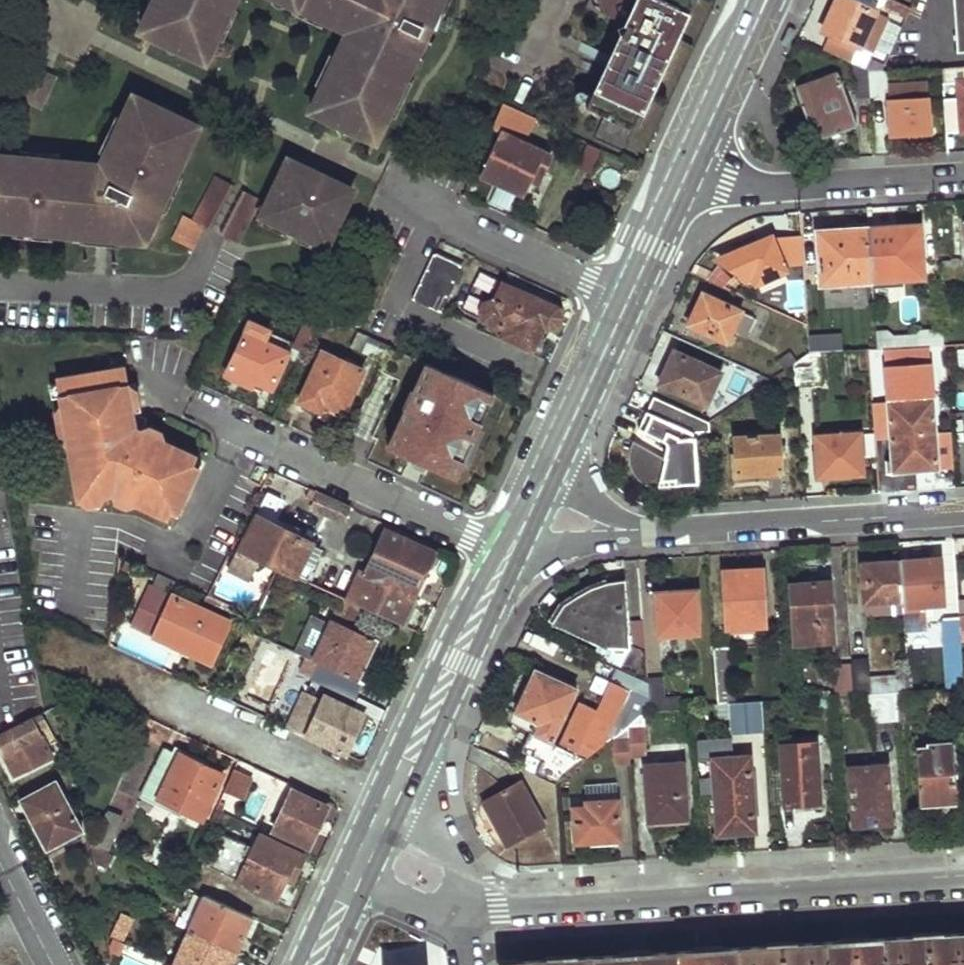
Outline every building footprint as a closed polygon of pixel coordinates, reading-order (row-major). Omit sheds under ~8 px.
[(155,1),(165,7),(152,34),(205,59),(217,36),(233,6),(235,0),(156,0),(155,1)] [(296,6),(326,19),(349,31),(356,34),(349,47),(342,43),(337,55),(322,85),(310,109),(367,137),(379,110),(388,115),(408,73),(412,66),(443,0),(284,0),(296,6)] [(412,66),(434,35),(444,0),(443,0),(412,66)] [(591,105),(639,127),(697,0),(602,0),(600,4),(605,13),(621,20),(625,32),(591,105)] [(877,14),(848,0),(841,0),(824,35),(860,52),(877,14)] [(915,2),(910,0),(894,0),(892,3),(910,12),(915,2)] [(957,53),(963,53),(963,0),(954,0),(957,53)] [(155,1),(141,29),(152,34),(165,7),(155,1)] [(233,6),(217,36),(224,40),(239,9),(233,6)] [(296,6),(293,12),(323,26),(326,19),(296,6)] [(788,48),(796,30),(789,27),(781,45),(788,48)] [(349,31),(342,43),(349,47),(356,34),(349,31)] [(331,52),(316,83),(322,85),(337,55),(331,52)] [(883,69),(865,60),(860,71),(869,75),(882,75),(883,69)] [(857,99),(870,98),(869,75),(860,71),(854,68),(857,99)] [(37,69),(24,97),(42,106),(56,78),(37,69)] [(943,71),(943,85),(958,84),(961,134),(963,134),(963,69),(943,71)] [(408,73),(388,115),(395,117),(415,77),(408,73)] [(870,98),(888,97),(887,74),(882,75),(869,75),(870,98)] [(858,127),(839,75),(795,90),(814,143),(858,127)] [(930,136),(928,102),(928,86),(888,88),(889,104),(888,104),(889,138),(930,136)] [(14,231),(49,234),(82,236),(91,237),(91,228),(121,231),(122,218),(151,230),(160,210),(178,173),(190,147),(181,143),(192,121),(135,95),(124,118),(103,165),(88,195),(81,195),(84,164),(62,162),(21,160),(0,158),(0,230),(14,231)] [(504,132),(484,175),(523,194),(533,172),(541,176),(551,154),(512,136),(524,111),(506,102),(494,127),(504,132)] [(379,110),(367,137),(376,141),(388,115),(379,110)] [(118,115),(96,161),(103,165),(124,118),(118,115)] [(606,117),(596,137),(627,151),(636,132),(606,117)] [(192,121),(181,143),(190,147),(199,125),(192,121)] [(589,174),(599,150),(584,145),(575,168),(589,174)] [(21,152),(21,160),(62,162),(63,155),(21,152)] [(290,160),(259,224),(324,254),(354,190),(290,160)] [(178,173),(160,210),(168,214),(185,176),(178,173)] [(215,181),(196,224),(206,228),(214,232),(233,189),(215,181)] [(244,194),(223,236),(240,244),(260,202),(244,194)] [(121,231),(120,239),(146,241),(151,230),(122,218),(121,231)] [(185,219),(175,239),(197,249),(206,228),(196,224),(185,219)] [(925,278),(920,223),(868,226),(872,282),(925,278)] [(821,286),(872,282),(868,226),(817,229),(821,286)] [(91,228),(91,237),(120,239),(121,231),(91,228)] [(14,231),(13,238),(48,241),(49,234),(14,231)] [(82,236),(81,245),(119,247),(120,239),(91,237),(82,236)] [(786,270),(771,237),(721,258),(724,262),(735,275),(739,280),(747,285),(756,282),(786,270)] [(435,252),(414,298),(439,310),(461,265),(435,252)] [(963,276),(963,263),(963,260),(939,260),(940,277),(963,276)] [(735,275),(724,262),(710,278),(727,286),(735,275)] [(501,327),(499,332),(537,350),(551,324),(558,324),(563,315),(557,309),(504,284),(495,302),(490,301),(483,314),(487,320),(501,327)] [(742,310),(705,294),(691,325),(728,341),(732,331),(745,337),(755,315),(742,310)] [(308,308),(290,347),(296,350),(314,311),(308,308)] [(314,311),(296,350),(305,354),(324,315),(314,311)] [(247,333),(227,373),(247,383),(251,376),(273,386),(289,353),(268,343),(273,331),(253,321),(247,333)] [(360,334),(355,347),(384,360),(390,347),(360,334)] [(843,350),(842,334),(810,337),(811,352),(821,351),(843,350)] [(872,377),(914,373),(913,346),(876,348),(869,348),(872,377)] [(798,361),(791,349),(780,357),(787,368),(798,361)] [(323,351),(299,400),(321,410),(326,401),(345,409),(367,362),(348,352),(343,361),(323,351)] [(800,384),(823,383),(821,351),(811,352),(798,361),(800,384)] [(707,402),(720,373),(677,352),(663,383),(707,402)] [(409,406),(391,445),(458,476),(496,392),(472,381),(466,378),(430,362),(417,388),(414,387),(405,405),(409,406)] [(58,378),(78,501),(113,496),(168,519),(198,456),(143,431),(138,442),(131,440),(128,416),(135,415),(128,366),(58,378)] [(699,481),(696,432),(711,431),(709,421),(657,396),(649,412),(640,430),(668,444),(665,456),(634,441),(632,444),(629,449),(628,456),(628,461),(629,465),(632,473),(638,479),(643,483),(649,485),(653,486),(658,486),(658,485),(699,481)] [(938,467),(934,407),(888,411),(892,470),(938,467)] [(128,416),(131,440),(138,442),(143,431),(147,420),(142,416),(135,415),(128,416)] [(862,472),(859,432),(816,435),(819,475),(862,472)] [(781,471),(778,433),(735,437),(738,474),(781,471)] [(319,492),(313,504),(345,519),(351,507),(319,492)] [(270,493),(227,571),(250,582),(263,559),(281,567),(298,576),(315,542),(271,520),(281,499),(270,493)] [(361,573),(347,598),(407,626),(418,603),(415,598),(428,571),(433,570),(439,559),(435,553),(386,531),(364,574),(361,573)] [(942,573),(941,559),(933,560),(934,574),(942,573)] [(944,603),(942,573),(934,574),(933,560),(901,562),(905,600),(905,606),(944,603)] [(865,603),(905,600),(901,562),(866,564),(867,587),(864,588),(865,603)] [(767,626),(763,571),(726,574),(729,629),(767,626)] [(606,646),(631,643),(626,580),(621,581),(613,582),(607,583),(596,586),(588,590),(580,594),(573,599),(568,603),(562,609),(557,614),(555,618),(553,622),(606,646)] [(836,636),(832,581),(793,584),(797,640),(836,636)] [(156,630),(173,595),(153,585),(133,627),(153,636),(156,630)] [(699,633),(696,592),(657,595),(660,635),(699,633)] [(173,595),(156,630),(185,644),(181,649),(213,664),(232,623),(173,595)] [(905,606),(905,600),(868,603),(868,615),(905,613),(905,606)] [(313,660),(333,618),(314,610),(295,652),(313,660)] [(333,618),(313,660),(321,664),(355,679),(366,657),(370,659),(379,639),(333,618)] [(963,686),(963,678),(961,626),(960,620),(943,622),(948,687),(963,686)] [(257,636),(247,631),(240,646),(251,651),(257,636)] [(737,703),(733,647),(715,649),(720,704),(733,703),(737,703)] [(639,651),(607,649),(606,663),(638,665),(639,651)] [(911,690),(910,674),(871,677),(870,661),(853,662),(855,694),(866,693),(897,691),(911,690)] [(855,694),(853,662),(833,663),(836,696),(855,694)] [(321,664),(314,677),(359,697),(365,684),(355,679),(321,664)] [(577,755),(587,760),(614,738),(629,726),(642,716),(651,709),(648,682),(617,668),(598,708),(577,755)] [(552,743),(575,689),(534,669),(512,725),(552,743)] [(667,708),(664,677),(648,678),(648,682),(651,709),(667,708)] [(899,719),(919,717),(917,690),(911,690),(897,691),(899,719)] [(289,727),(347,754),(366,715),(327,696),(325,700),(305,691),(289,727)] [(868,721),(899,719),(897,691),(866,693),(868,721)] [(598,708),(578,700),(557,746),(577,755),(598,708)] [(734,732),(764,729),(762,701),(737,703),(733,703),(734,732)] [(631,756),(645,754),(642,716),(629,726),(631,756)] [(29,720),(0,734),(0,741),(6,753),(3,754),(14,776),(50,757),(40,735),(36,736),(29,720)] [(617,763),(632,762),(631,756),(629,726),(614,738),(617,763)] [(557,746),(552,743),(539,776),(557,784),(587,760),(577,755),(557,746)] [(820,805),(817,744),(781,746),(785,807),(802,806),(820,805)] [(958,800),(954,745),(932,747),(933,749),(917,750),(922,809),(938,807),(945,806),(944,801),(958,800)] [(164,752),(144,795),(203,822),(224,777),(181,756),(180,760),(164,752)] [(755,830),(751,757),(713,759),(719,832),(737,831),(755,830)] [(686,818),(682,764),(646,767),(650,821),(668,820),(686,818)] [(891,823),(887,766),(850,769),(854,820),(876,818),(876,824),(891,823)] [(221,794),(245,799),(251,774),(227,769),(221,794)] [(547,820),(523,778),(484,800),(509,842),(547,820)] [(51,788),(16,806),(43,856),(77,838),(51,788)] [(295,791),(276,831),(311,847),(330,808),(295,791)] [(621,840),(619,799),(589,801),(589,806),(574,807),(577,842),(599,841),(621,840)] [(109,817),(95,846),(112,854),(125,824),(109,817)] [(223,836),(209,866),(286,901),(306,857),(261,837),(254,851),(223,836)] [(206,897),(190,932),(237,954),(253,918),(206,897)] [(122,913),(111,935),(124,941),(134,919),(122,913)] [(175,964),(177,964),(232,964),(237,954),(190,932),(175,964)] [(870,940),(713,950),(595,958),(515,963),(503,963),(503,964),(963,964),(963,934),(870,940)] [(368,964),(436,964),(434,946),(411,938),(375,952),(368,964)]
